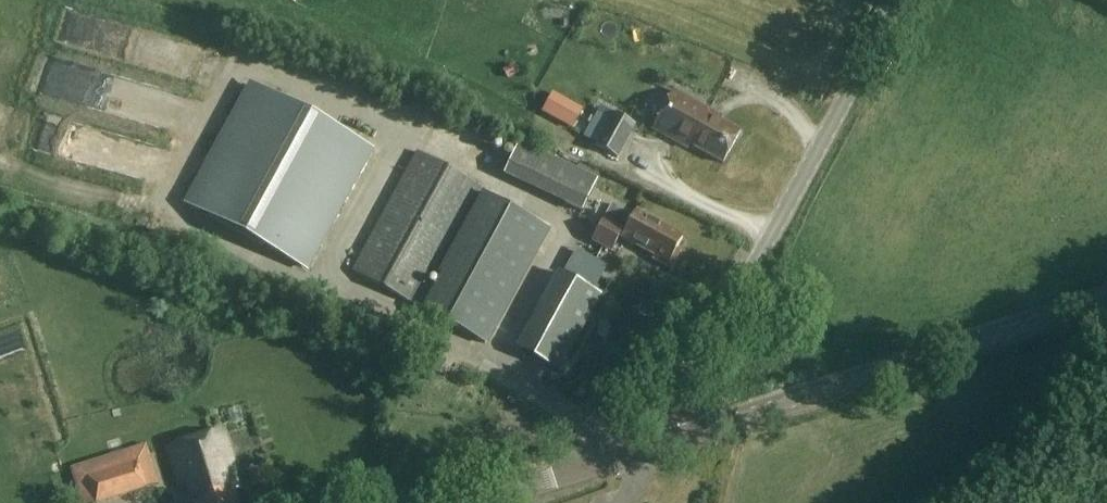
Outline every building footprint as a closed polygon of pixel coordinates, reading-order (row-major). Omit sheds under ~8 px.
[(307,272),(373,150),(250,84),(185,205),(307,272)] [(689,149),(691,145),(723,164),(741,132),(722,122),(724,118),(676,92),(655,130),(689,149)] [(613,113),(594,146),(617,159),(636,126),(613,113)] [(520,145),(504,178),(583,214),(599,181),(520,145)] [(430,284),(483,187),(418,152),(353,270),(424,310),(425,310),(436,288),(435,287),(430,284)] [(425,310),(488,343),(549,230),(483,194),(440,273),(442,274),(435,287),(436,288),(425,310)] [(635,218),(613,206),(594,242),(613,252),(621,237),(655,256),(654,258),(671,268),(682,249),(679,247),(684,238),(637,213),(635,218)] [(562,275),(520,351),(560,373),(602,297),(562,275)] [(169,447),(181,485),(188,483),(194,502),(239,502),(235,490),(241,489),(223,430),(169,447)] [(160,484),(147,443),(70,468),(81,502),(101,502),(160,484)]
